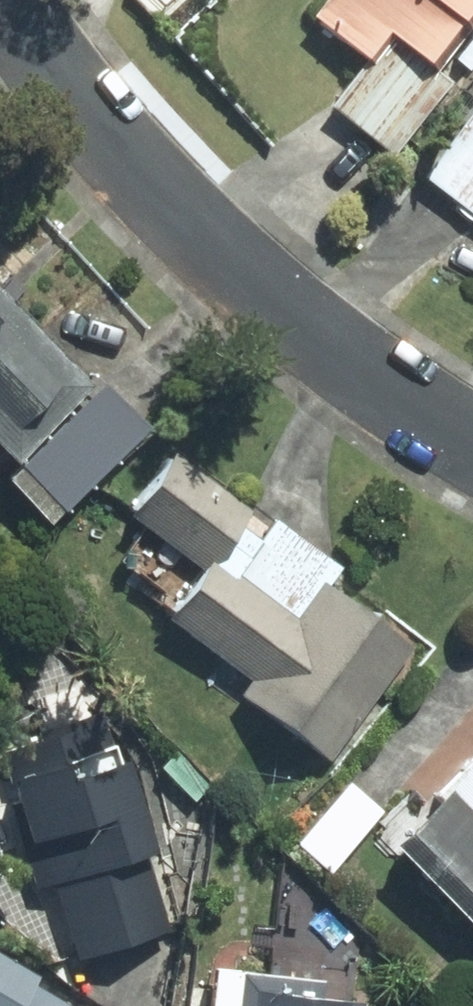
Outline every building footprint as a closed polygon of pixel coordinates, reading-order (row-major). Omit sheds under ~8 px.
[(472,27),(472,0),(344,0),(338,8),(377,38),(392,20),(446,62),(472,27)] [(452,76),(404,39),(348,111),(396,148),(452,76)] [(431,175),(472,207),(472,121),(431,175)] [(0,285),(0,417),(28,446),(94,383),(0,285)] [(412,656),(167,458),(127,507),(201,567),(171,603),(262,677),(248,693),(328,759),(412,656)] [(109,712),(18,740),(83,951),(173,923),(109,712)] [(386,807),(354,780),(306,837),(338,864),(386,807)] [(462,784),(408,838),(472,904),(472,796),(462,784)] [(0,965),(0,1005),(69,1005),(0,965)] [(255,975),(250,1005),(352,1005),(355,988),(255,975)]
